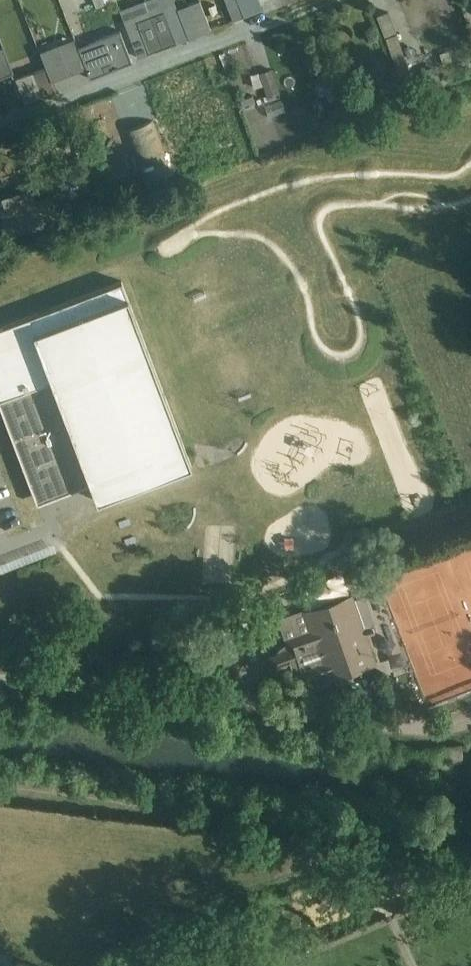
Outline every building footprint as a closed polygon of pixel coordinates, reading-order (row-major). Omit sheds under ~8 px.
[(136,56),(188,36),(174,0),(137,0),(118,7),(136,56)] [(231,15),(284,0),(227,0),(231,15)] [(201,4),(181,9),(187,33),(207,28),(201,4)] [(124,28),(75,44),(72,36),(39,48),(53,87),(132,60),(125,38),(127,37),(124,28)] [(12,69),(3,43),(0,44),(0,73),(12,69)] [(269,67),(253,72),(262,99),(277,95),(269,67)] [(2,193),(6,225),(36,221),(32,189),(2,193)] [(190,465),(122,283),(0,328),(0,401),(39,496),(73,483),(88,478),(97,501),(190,465)] [(310,692),(379,667),(353,594),(284,618),(310,692)]
